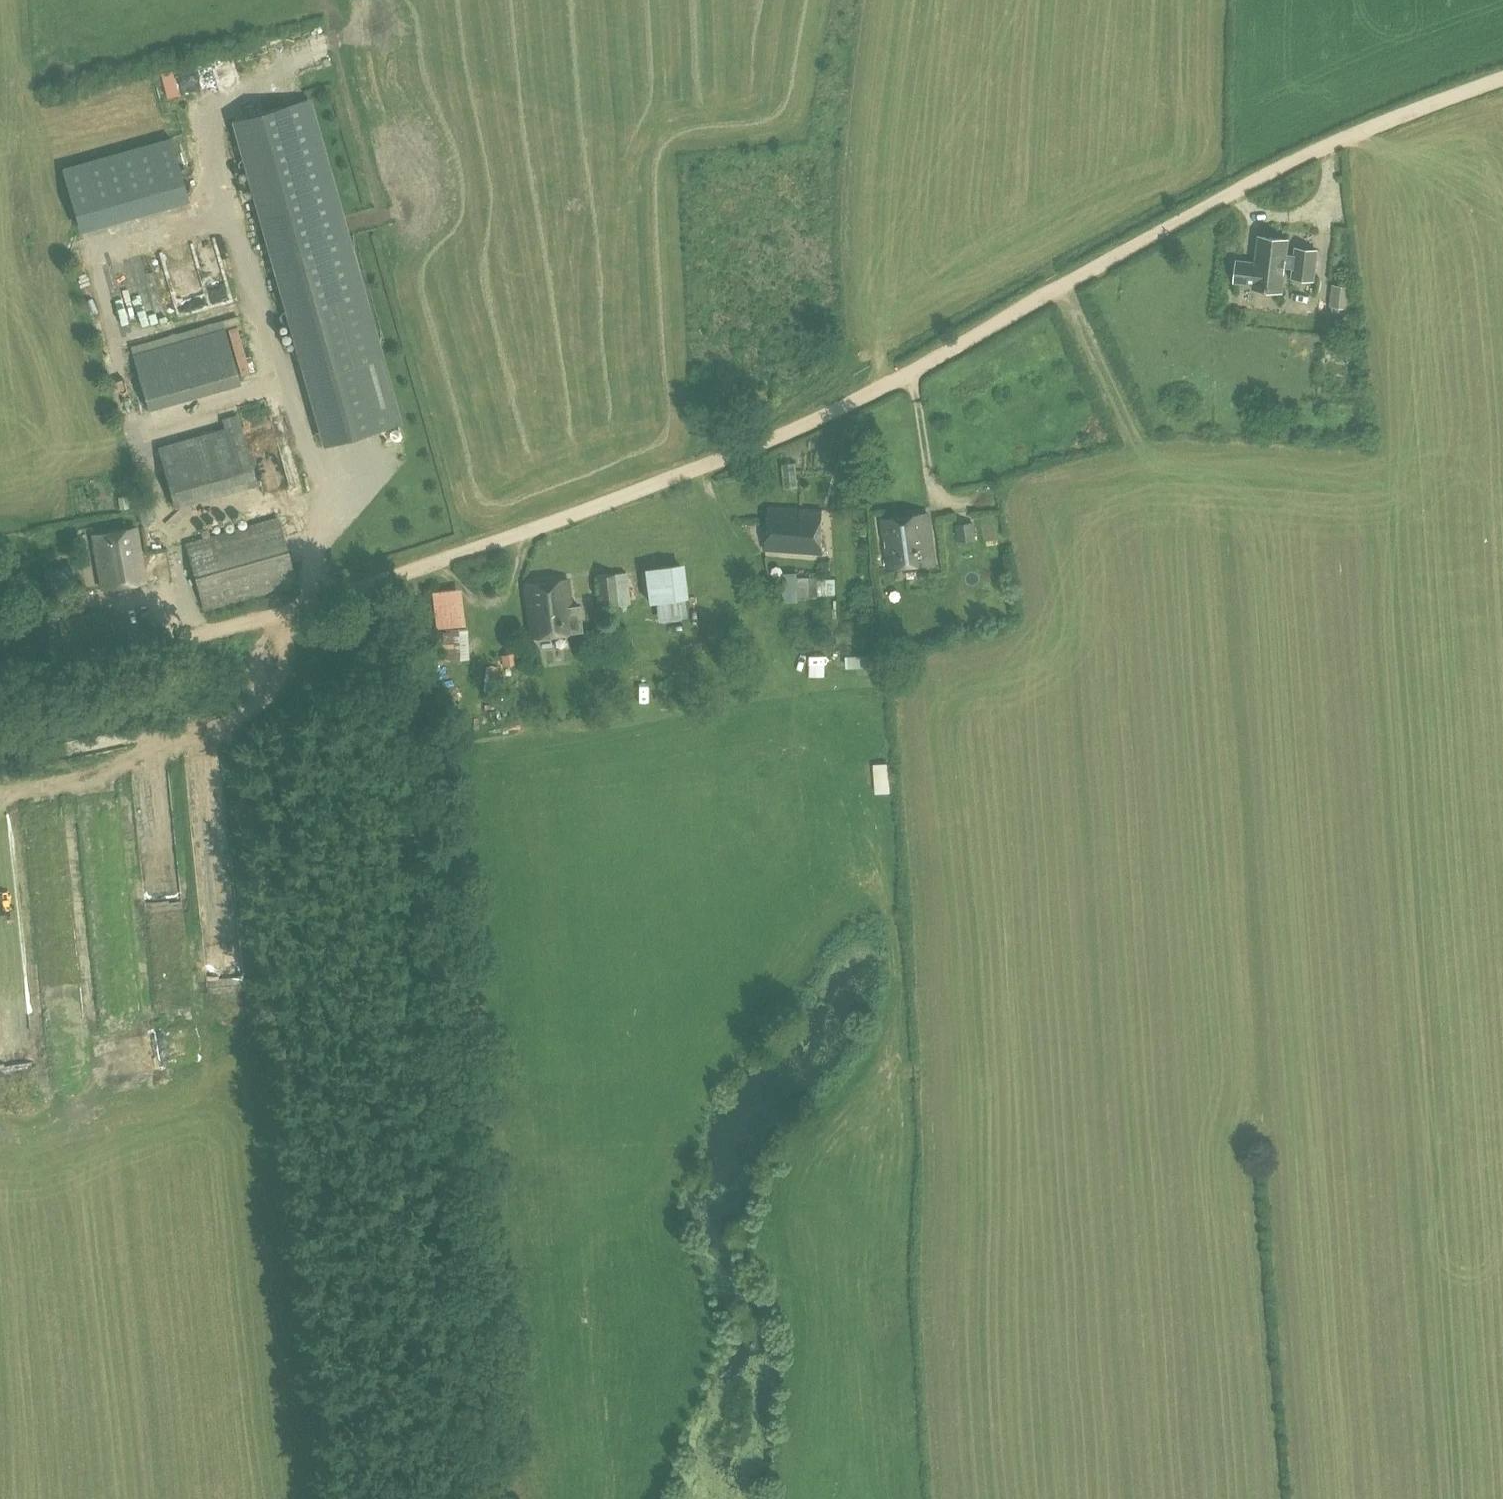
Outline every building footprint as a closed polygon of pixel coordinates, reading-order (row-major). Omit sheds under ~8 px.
[(323,446),(403,423),(312,100),(231,123),(323,446)] [(1254,287),(1282,291),(1285,267),(1294,268),(1293,278),(1313,280),(1317,251),(1297,248),(1296,256),(1286,254),(1288,240),(1260,236),(1257,263),(1237,261),(1235,281),(1254,284),(1254,287)] [(1347,307),(1349,287),(1333,285),(1331,306),(1347,307)] [(220,293),(212,295),(219,322),(228,319),(220,293)] [(245,321),(241,295),(233,297),(238,322),(245,321)] [(149,408),(239,383),(224,329),(134,355),(149,408)] [(158,446),(175,507),(258,484),(241,423),(158,446)] [(264,470),(287,469),(285,429),(262,430),(264,470)] [(783,464),(785,489),(798,488),(796,463),(783,464)] [(766,550),(820,553),(822,509),(768,507),(766,550)] [(882,519),(888,568),(933,563),(928,514),(882,519)] [(187,543),(202,610),(299,583),(279,516),(214,533),(215,537),(187,543)] [(976,539),(973,522),(956,524),(959,542),(976,539)] [(92,536),(102,588),(146,580),(136,528),(92,536)] [(645,569),(649,603),(657,602),(675,599),(687,597),(683,564),(645,569)] [(798,571),(783,572),(784,597),(799,597),(798,577),(798,571)] [(597,575),(600,608),(631,604),(628,572),(597,575)] [(798,577),(799,597),(819,596),(818,581),(817,577),(798,577)] [(525,583),(531,637),(583,631),(580,605),(572,606),(569,579),(525,583)] [(835,580),(818,581),(819,596),(835,596),(835,580)] [(436,631),(444,631),(443,629),(467,627),(472,627),(470,610),(461,611),(458,587),(431,592),(436,631)] [(29,595),(14,598),(15,605),(30,602),(29,595)] [(60,616),(66,651),(113,643),(107,608),(60,616)] [(443,629),(444,631),(446,658),(468,657),(467,627),(443,629)] [(501,655),(503,665),(516,662),(515,653),(501,655)] [(877,791),(889,790),(887,764),(875,765),(877,791)]
